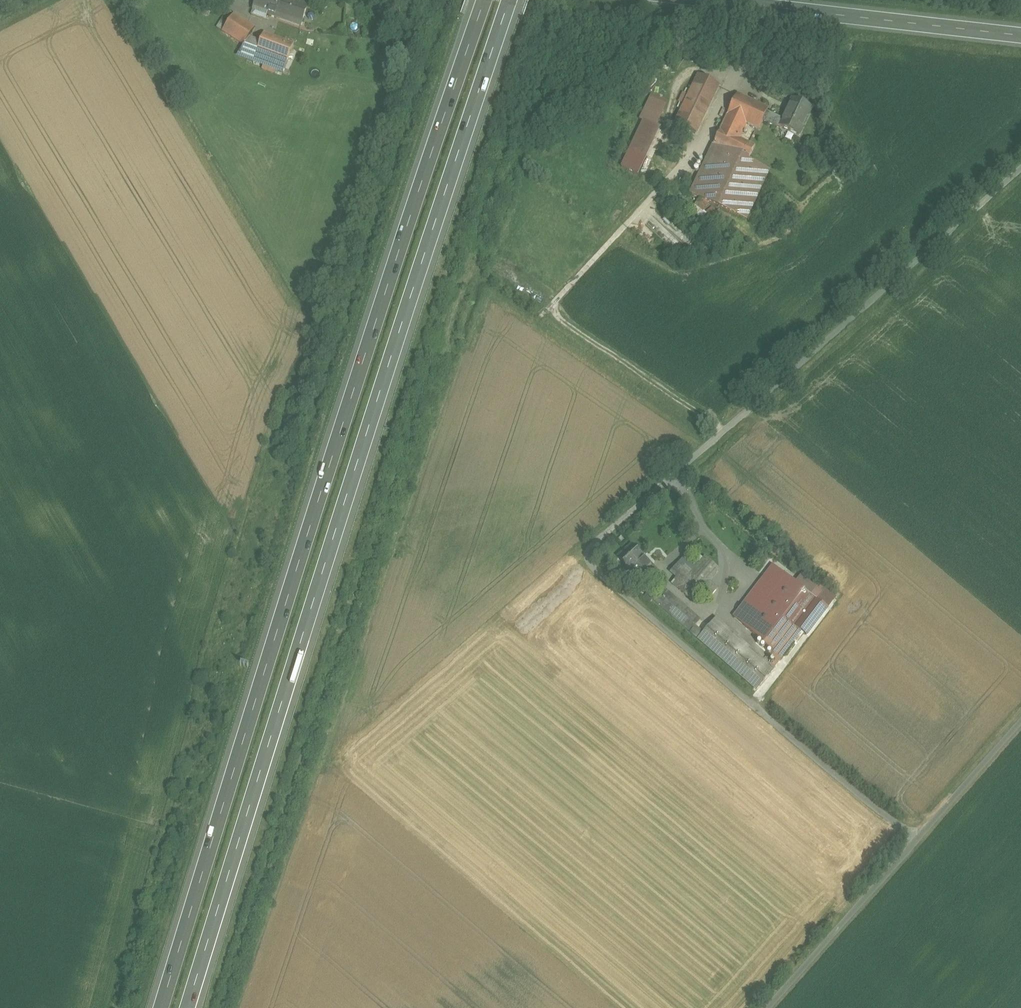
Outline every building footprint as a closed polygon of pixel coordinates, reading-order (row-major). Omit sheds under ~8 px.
[(290,0),(257,0),(254,9),(301,26),(308,6),(290,0)] [(234,15),(228,11),(217,28),(223,32),(234,15)] [(255,29),(234,15),(223,32),(244,46),(255,29)] [(294,45),(264,34),(253,62),(283,73),(294,45)] [(719,87),(698,77),(676,124),(697,134),(719,87)] [(644,122),(625,169),(646,177),(665,129),(662,128),(672,103),(652,95),(642,121),(644,122)] [(768,110),(737,95),(709,156),(743,172),(755,147),(739,140),(747,125),(759,130),(762,122),(767,113),(768,110)] [(812,108),(792,99),(789,106),(790,107),(784,121),(767,113),(762,122),(780,130),(781,128),(798,136),(812,108)] [(707,199),(696,185),(684,193),(695,208),(707,199)] [(730,190),(715,204),(722,211),(736,197),(730,190)] [(720,211),(717,221),(730,225),(734,216),(720,211)] [(641,554),(633,545),(632,545),(618,557),(629,569),(630,569),(644,585),(651,579),(657,574),(642,558),(643,557),(641,555),(641,554)] [(705,557),(692,572),(684,565),(677,573),(679,575),(672,583),(692,600),(703,588),(712,596),(718,589),(709,581),(719,569),(705,557)] [(651,579),(644,585),(642,586),(646,591),(654,583),(651,579)] [(767,588),(765,588),(763,589),(762,590),(761,591),(760,592),(760,593),(759,594),(759,595),(759,597),(758,598),(759,600),(759,601),(760,603),(760,604),(761,605),(762,606),(764,607),(766,608),(767,608),(769,609),(772,608),(773,608),(774,607),(776,606),(777,605),(778,604),(778,603),(779,602),(779,601),(780,599),(780,598),(780,596),(779,594),(778,592),(777,591),(776,589),(774,588),(772,588),(769,587),(767,588)] [(700,620),(664,588),(654,600),(690,632),(700,620)] [(801,631),(782,616),(778,622),(771,617),(765,625),(758,634),(756,637),(782,656),(801,631)] [(774,669),(716,619),(703,634),(697,629),(694,633),(700,638),(699,639),(756,689),(774,669)] [(760,621),(753,630),(758,634),(765,625),(760,621)]
